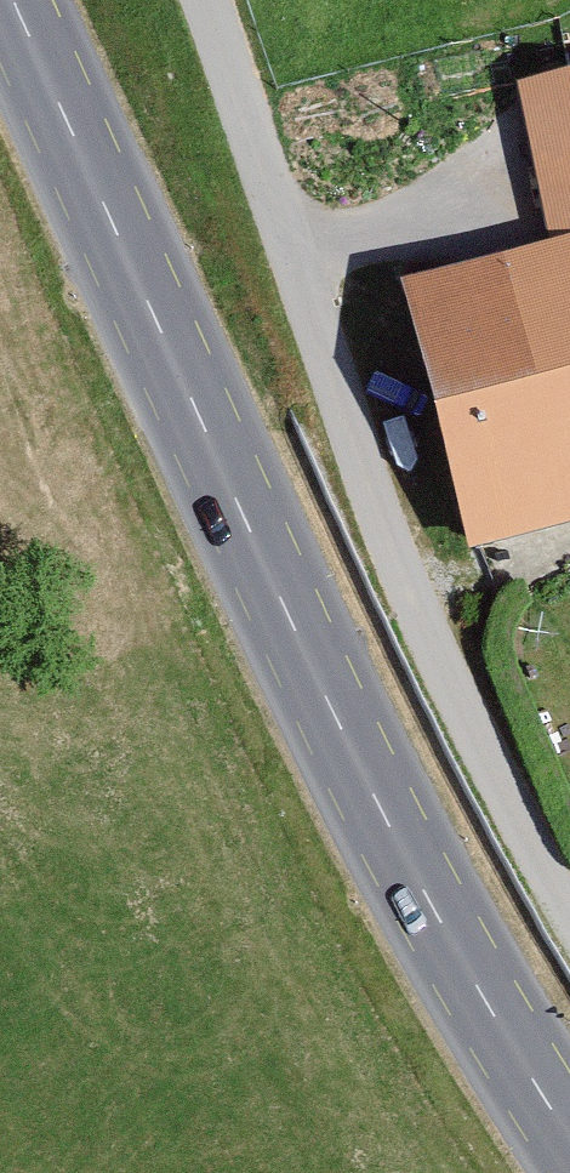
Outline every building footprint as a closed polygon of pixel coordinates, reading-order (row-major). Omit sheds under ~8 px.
[(467,526),(569,504),(569,88),(529,97),(560,240),(412,272),(467,526)]
